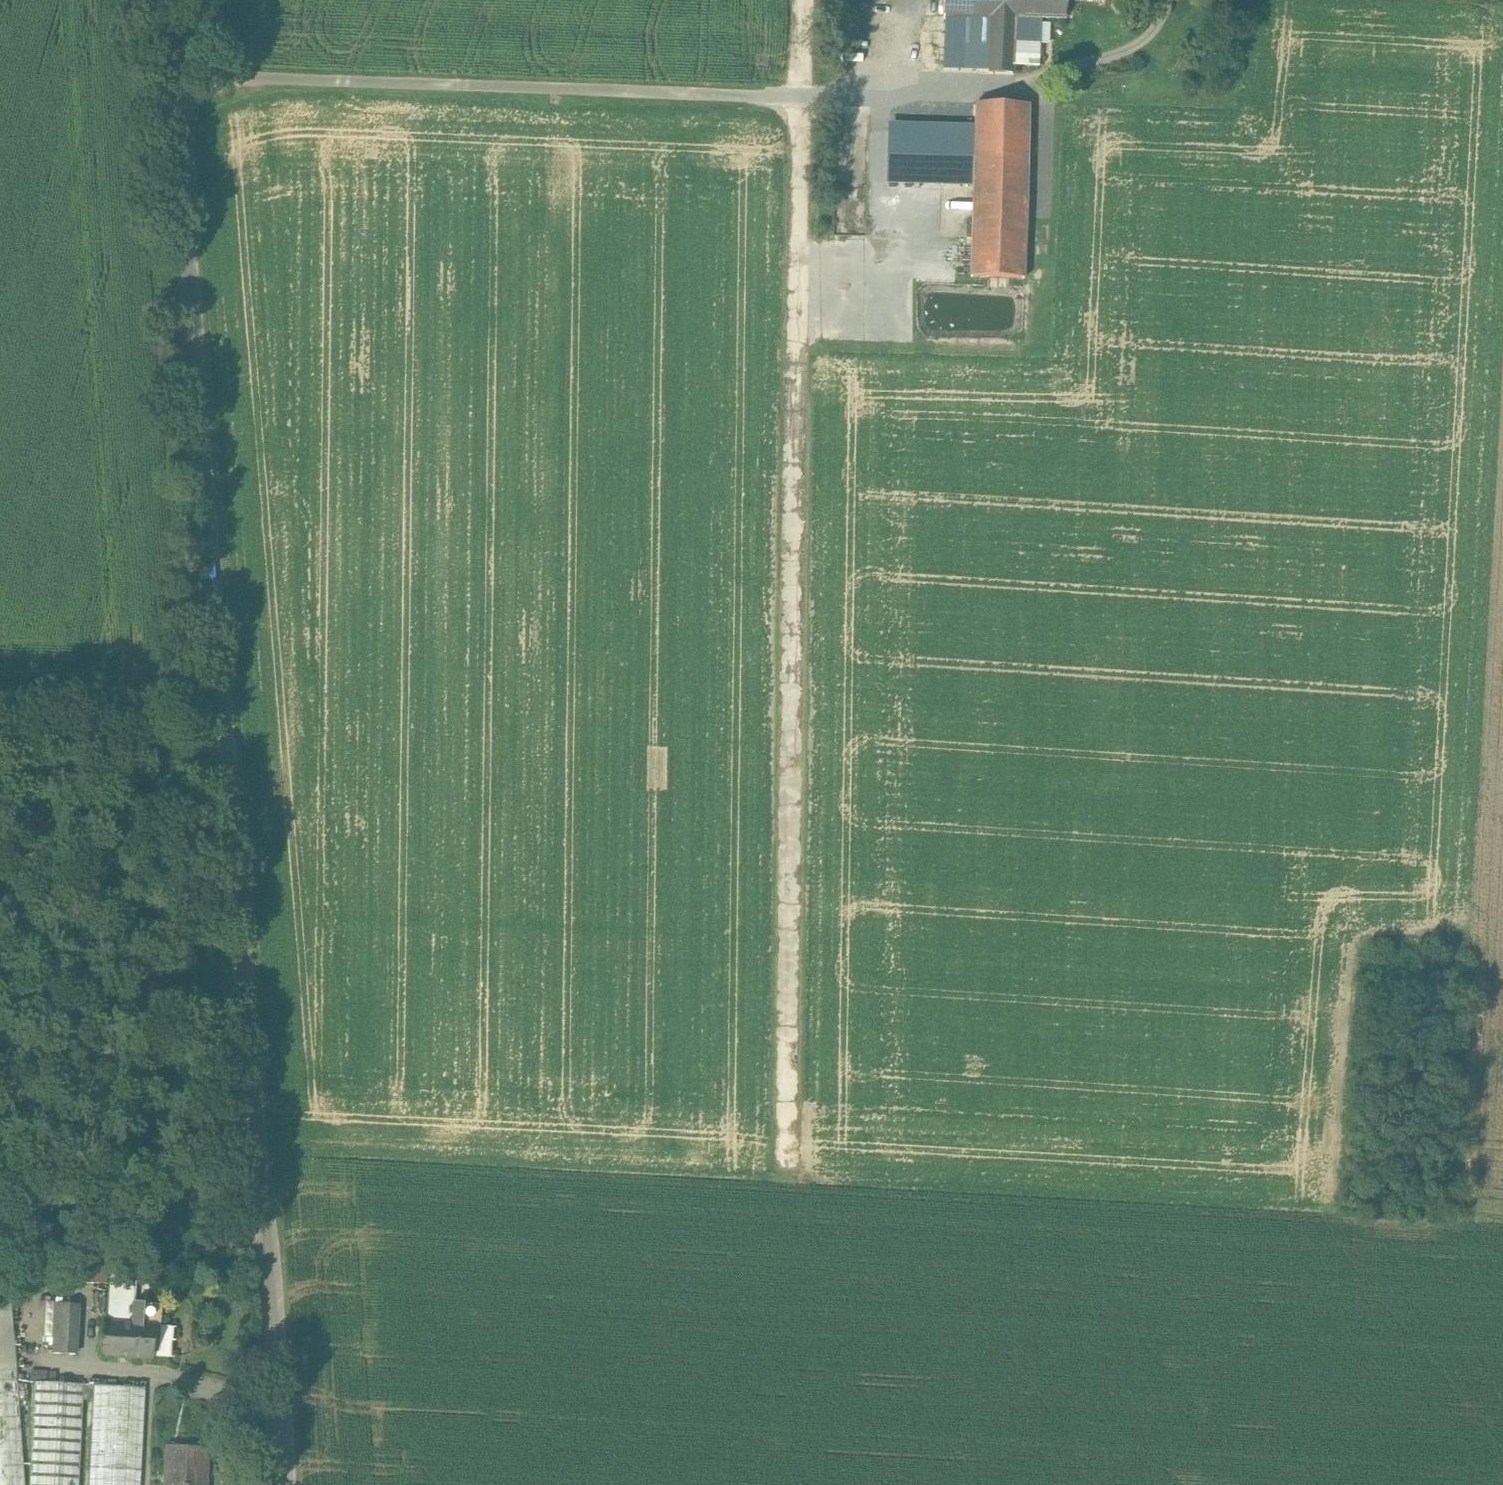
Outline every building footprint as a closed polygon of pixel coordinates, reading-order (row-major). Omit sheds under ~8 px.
[(944,15),(946,15),(944,69),(989,70),(989,73),(1013,73),(1014,66),(1015,18),(1026,18),(1027,0),(945,0),(944,15)] [(1026,18),(1015,18),(1014,66),(1039,67),(1041,19),(1065,20),(1066,0),(1027,0),(1026,18)] [(976,134),(890,131),(888,182),(974,185),(971,277),(988,278),(1007,278),(1025,279),(1030,105),(977,103),(976,134)] [(988,286),(925,284),(917,292),(917,328),(927,338),(1011,339),(1022,331),(1024,296),(1016,287),(1007,287),(1007,278),(988,278),(988,286)] [(109,1262),(40,1258),(39,1281),(107,1286),(109,1262)] [(163,1306),(133,1304),(135,1275),(111,1273),(108,1323),(104,1323),(102,1356),(153,1360),(154,1358),(168,1359),(172,1352),(173,1345),(173,1342),(173,1335),(170,1328),(162,1327),(163,1306)] [(0,1298),(0,1484),(25,1484),(11,1297),(0,1298)] [(77,1307),(56,1305),(53,1354),(74,1355),(77,1307)] [(33,1383),(28,1484),(77,1484),(83,1385),(33,1383)] [(92,1386),(87,1484),(139,1484),(144,1389),(92,1386)] [(166,1446),(163,1484),(204,1484),(206,1449),(166,1446)]
